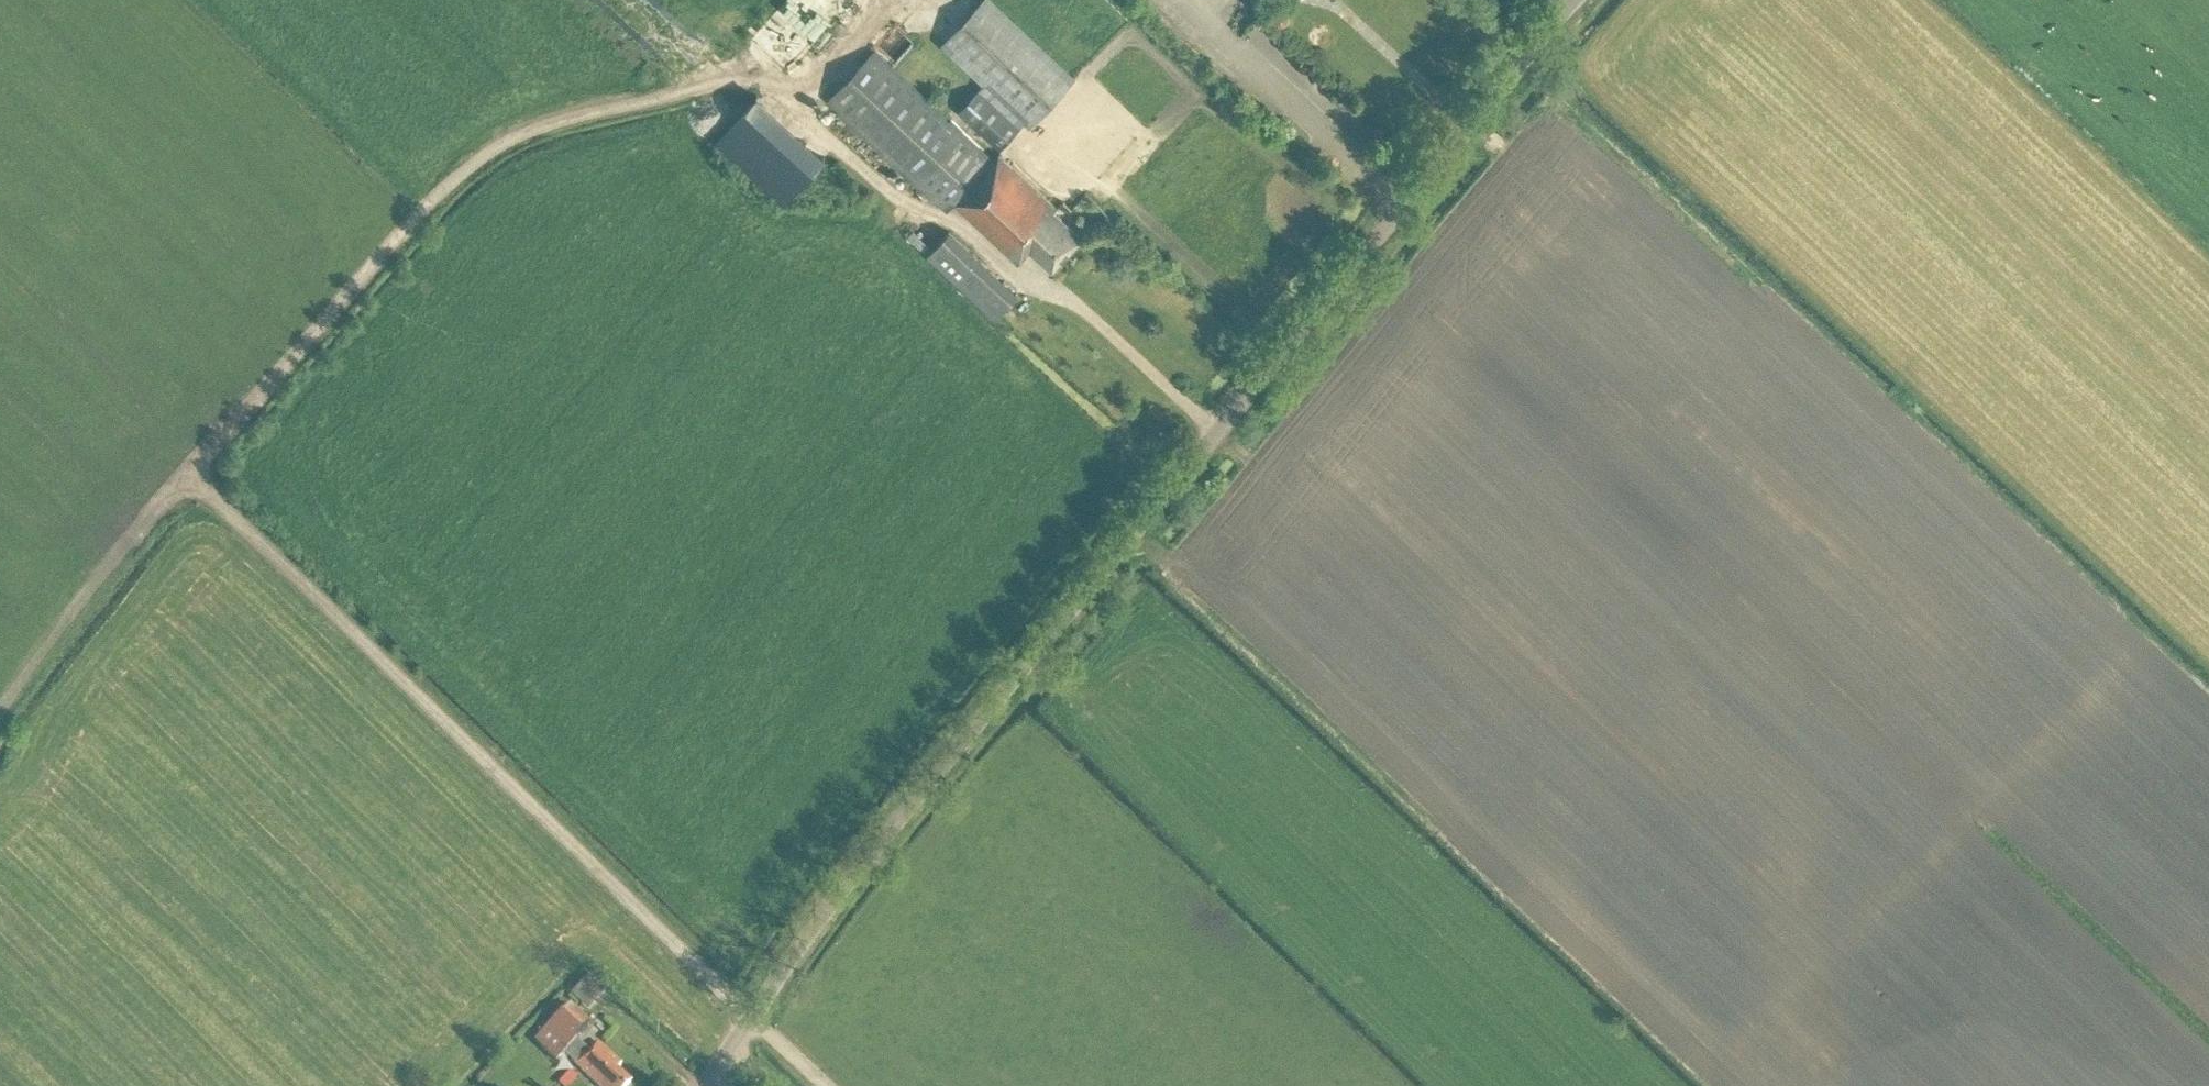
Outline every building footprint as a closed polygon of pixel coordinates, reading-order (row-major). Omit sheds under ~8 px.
[(1072,77),(988,0),(983,0),(943,44),(985,82),(959,109),(972,120),(1000,147),(1020,126),(1026,119),(1030,123),(1072,77)] [(992,161),(872,52),(828,99),(948,208),(953,203),(1018,262),(1030,249),(1051,269),(1082,236),(1054,211),(1058,207),(999,153),(992,161)] [(758,93),(716,138),(784,201),(826,156),(758,93)] [(996,315),(1017,290),(949,230),(928,254),(996,315)] [(591,973),(572,994),(590,1009),(609,988),(591,973)] [(564,1011),(533,1045),(554,1064),(564,1053),(577,1065),(575,1067),(596,1085),(630,1085),(616,1073),(621,1068),(596,1045),(587,1054),(574,1042),(585,1030),(564,1011)] [(571,1073),(558,1085),(569,1085),(577,1078),(571,1073)]
